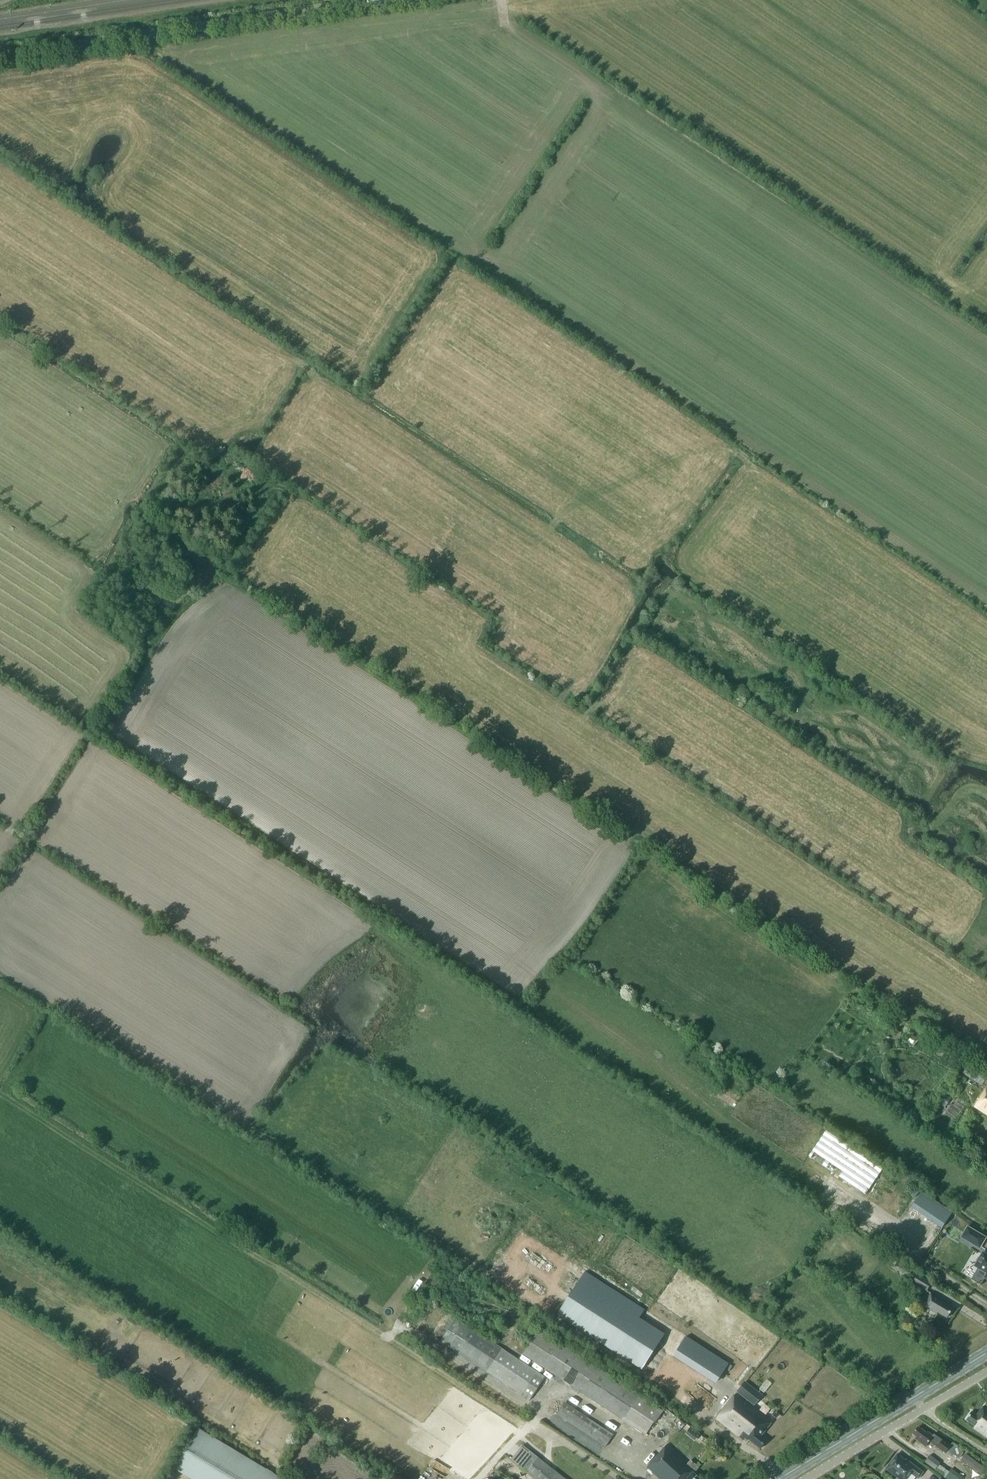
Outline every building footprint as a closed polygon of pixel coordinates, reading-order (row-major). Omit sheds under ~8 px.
[(971,1077),(972,1078),(982,1084),(984,1081),(986,1082),(986,1075),(977,1068),(976,1069),(969,1065),(964,1073),(971,1077)] [(975,1106),(986,1114),(986,1088),(975,1106)] [(809,1157),(865,1194),(883,1167),(827,1130),(809,1157)] [(942,1227),(952,1212),(921,1192),(911,1207),(942,1227)] [(979,1234),(967,1227),(961,1237),(973,1244),(979,1234)] [(985,1255),(978,1267),(986,1272),(986,1256),(985,1255)] [(912,1271),(896,1262),(893,1268),(909,1276),(912,1271)] [(639,1318),(645,1310),(585,1272),(557,1315),(642,1369),(664,1334),(639,1318)] [(931,1283),(918,1274),(913,1282),(926,1291),(931,1283)] [(938,1312),(947,1318),(952,1308),(944,1303),(944,1301),(931,1293),(923,1305),(937,1313),(938,1312)] [(545,1377),(472,1329),(455,1318),(440,1341),(529,1400),(545,1377)] [(663,1411),(539,1329),(523,1354),(647,1436),(663,1411)] [(710,1373),(718,1379),(730,1363),(722,1357),(710,1373)] [(738,1392),(754,1405),(761,1396),(745,1383),(738,1392)] [(773,1421),(737,1393),(717,1418),(748,1443),(749,1440),(760,1449),(767,1440),(761,1436),(773,1421)] [(599,1455),(613,1433),(564,1401),(555,1414),(580,1430),(574,1439),(599,1455)] [(966,1419),(975,1426),(974,1428),(986,1437),(986,1407),(986,1409),(982,1406),(976,1415),(971,1411),(966,1419)] [(695,1439),(700,1433),(690,1426),(686,1432),(695,1439)] [(950,1446),(942,1440),(934,1434),(932,1436),(928,1432),(927,1433),(918,1427),(913,1434),(916,1436),(915,1438),(925,1446),(929,1441),(945,1453),(950,1446)] [(192,1478),(278,1478),(198,1431),(175,1468),(192,1478)] [(525,1434),(510,1451),(520,1459),(535,1442),(525,1434)] [(691,1460),(688,1463),(667,1444),(647,1467),(660,1478),(700,1478),(693,1472),(698,1467),(691,1460)] [(959,1445),(953,1453),(959,1457),(965,1449),(959,1445)] [(518,1466),(535,1478),(566,1478),(530,1451),(518,1466)] [(897,1477),(896,1478),(907,1478),(912,1472),(919,1478),(923,1472),(910,1462),(909,1463),(897,1454),(886,1469),(897,1477)] [(930,1455),(925,1462),(935,1469),(940,1462),(930,1455)]
